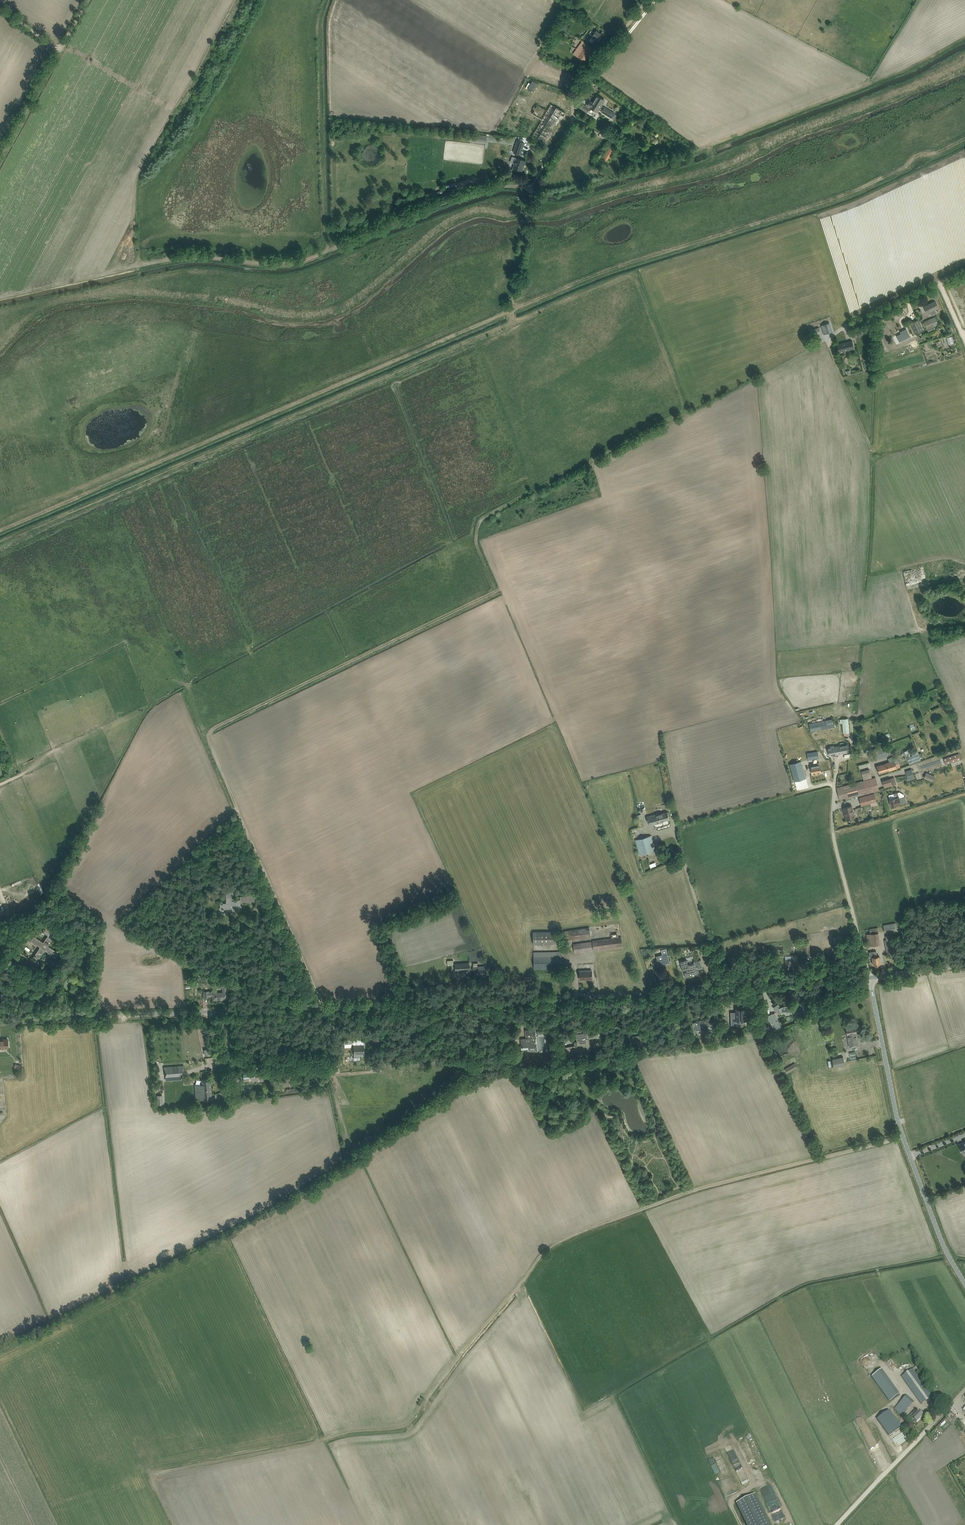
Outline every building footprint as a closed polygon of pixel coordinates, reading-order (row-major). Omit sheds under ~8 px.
[(589,33),(592,36),(592,37),(590,40),(591,41),(592,42),(593,42),(595,39),(598,41),(603,35),(596,31),(595,32),(591,30),(589,33)] [(571,52),(574,54),(580,58),(584,61),(593,48),(583,41),(576,50),(573,48),(571,52)] [(590,107),(594,110),(598,112),(599,110),(601,111),(602,111),(602,112),(612,117),(613,115),(614,116),(616,114),(614,114),(614,113),(605,107),(604,108),(603,107),(604,107),(602,106),(605,100),(601,98),(597,96),(592,103),(590,102),(588,106),(590,107)] [(542,119),(533,137),(550,147),(569,114),(551,104),(548,110),(538,104),(532,113),(542,119)] [(524,143),(517,141),(513,152),(521,154),(524,143)] [(616,149),(609,145),(602,158),(609,162),(616,149)] [(517,157),(513,168),(522,171),(526,161),(517,157)] [(927,313),(930,312),(932,315),(937,313),(935,309),(939,308),(935,301),(924,306),(927,313)] [(924,321),(926,326),(928,332),(935,329),(934,327),(938,325),(935,317),(924,321)] [(911,323),(912,327),(915,334),(923,330),(920,324),(918,319),(911,323)] [(824,334),(832,332),(829,323),(821,326),(824,334)] [(809,331),(811,335),(811,336),(821,333),(820,332),(819,328),(809,331)] [(852,341),(837,345),(839,352),(854,348),(852,341)] [(835,727),(833,718),(809,723),(811,732),(835,727)] [(818,741),(837,739),(836,729),(832,729),(833,732),(817,733),(818,741)] [(829,755),(849,752),(847,744),(836,746),(834,747),(834,745),(828,747),(829,755)] [(876,759),(880,758),(881,757),(878,748),(877,745),(874,746),(875,749),(872,750),(876,759)] [(878,748),(881,757),(888,755),(885,745),(878,748)] [(907,757),(909,764),(920,760),(920,757),(922,756),(921,753),(918,753),(917,750),(911,752),(912,755),(907,757)] [(946,764),(960,760),(959,753),(944,758),(946,764)] [(879,773),(883,772),(884,772),(886,771),(900,767),(898,762),(895,763),(893,756),(888,758),(889,762),(883,764),(877,766),(879,773)] [(821,776),(833,774),(830,760),(811,764),(813,774),(821,772),(821,776)] [(801,761),(789,764),(794,781),(805,778),(801,761)] [(861,771),(862,773),(864,780),(872,777),(869,769),(861,771)] [(914,778),(911,769),(905,771),(908,780),(914,778)] [(933,782),(935,776),(926,772),(924,778),(933,782)] [(857,796),(879,790),(876,777),(837,788),(840,800),(855,796),(857,796)] [(884,788),(889,786),(896,784),(894,777),(882,781),(884,788)] [(894,793),(893,793),(889,795),(892,806),(896,805),(897,805),(907,802),(905,796),(904,796),(904,794),(900,792),(898,792),(894,793)] [(862,805),(876,801),(874,793),(860,797),(862,805)] [(855,818),(852,805),(843,808),(844,812),(845,811),(847,819),(846,820),(855,818)] [(669,819),(669,818),(667,812),(658,814),(658,813),(647,817),(650,826),(662,822),(661,821),(669,819)] [(651,835),(635,840),(639,855),(655,850),(651,835)] [(223,905),(220,905),(220,909),(222,909),(222,910),(223,910),(223,909),(224,909),(230,909),(230,905),(236,905),(236,911),(241,911),(240,906),(240,902),(247,901),(247,902),(254,902),(254,895),(247,895),(247,896),(240,897),(240,900),(233,900),(233,892),(226,892),(226,903),(223,903),(223,905)] [(56,958),(58,954),(59,953),(48,945),(58,929),(48,923),(42,932),(47,935),(42,942),(33,936),(32,937),(31,939),(42,946),(38,953),(37,952),(33,957),(38,960),(46,949),(49,951),(47,954),(48,953),(56,958)] [(897,930),(895,923),(883,925),(885,932),(897,930)] [(591,936),(589,927),(565,931),(566,940),(591,936)] [(533,932),(533,944),(553,944),(553,931),(533,932)] [(868,946),(873,945),(880,944),(878,932),(867,934),(868,946)] [(622,946),(621,937),(592,941),(594,950),(622,946)] [(884,940),(886,947),(887,952),(895,950),(892,939),(884,940)] [(593,950),(591,941),(573,944),(574,953),(593,950)] [(662,954),(656,956),(657,961),(658,965),(670,962),(667,953),(666,948),(661,950),(662,954)] [(626,963),(625,958),(624,950),(596,953),(598,966),(626,963)] [(562,968),(562,963),(561,951),(533,952),(534,964),(534,969),(562,968)] [(869,952),(870,958),(872,957),(873,965),(880,964),(879,956),(877,956),(876,951),(869,952)] [(785,960),(786,965),(788,965),(788,966),(788,967),(796,967),(796,965),(798,965),(797,955),(792,955),(792,959),(785,960)] [(703,968),(702,963),(701,959),(693,961),(694,963),(688,965),(687,960),(680,961),(681,966),(683,971),(686,970),(687,972),(684,973),(686,977),(693,976),(692,974),(694,973),(694,975),(700,974),(699,969),(703,968)] [(486,974),(485,969),(485,966),(477,966),(473,966),(473,970),(477,969),(477,974),(486,974)] [(592,979),(592,974),(592,970),(580,971),(580,974),(580,979),(585,979),(585,978),(592,978),(592,979)] [(204,991),(204,992),(204,997),(208,997),(208,995),(212,995),(213,999),(227,999),(227,992),(226,985),(222,986),(223,992),(208,993),(208,991),(204,991)] [(778,1004),(774,1008),(779,1013),(782,1011),(782,1012),(785,1011),(789,1011),(792,1012),(792,1013),(794,1014),(793,1015),(795,1017),(804,1011),(800,1007),(798,1009),(794,1006),(794,1007),(789,1006),(785,1006),(780,1008),(778,1004)] [(746,1020),(746,1008),(736,1008),(736,1012),(731,1012),(731,1025),(742,1025),(742,1020),(746,1020)] [(772,1014),(768,1015),(774,1029),(781,1026),(778,1020),(776,1021),(772,1014)] [(693,1027),(694,1030),(694,1033),(708,1031),(707,1025),(712,1024),(715,1030),(719,1028),(713,1016),(710,1017),(705,1018),(706,1019),(696,1021),(696,1022),(693,1022),(693,1027)] [(850,1047),(854,1046),(859,1045),(857,1036),(856,1036),(855,1033),(856,1033),(855,1025),(852,1025),(851,1025),(846,1026),(850,1047)] [(536,1050),(535,1047),(535,1041),(536,1041),(535,1038),(536,1038),(536,1034),(547,1033),(546,1030),(535,1031),(535,1029),(526,1030),(526,1038),(521,1039),(522,1044),(522,1047),(530,1046),(530,1051),(536,1050)] [(570,1046),(566,1047),(567,1056),(573,1055),(573,1053),(579,1052),(579,1053),(591,1051),(589,1038),(602,1036),(601,1030),(594,1031),(576,1034),(577,1041),(575,1042),(575,1045),(570,1046)] [(504,1046),(512,1044),(509,1035),(502,1037),(504,1046)] [(644,1042),(644,1040),(643,1035),(633,1037),(634,1044),(644,1042)] [(8,1044),(8,1039),(0,1040),(0,1049),(8,1048),(8,1044)] [(344,1043),(353,1043),(354,1056),(364,1055),(363,1039),(344,1039),(344,1043)] [(291,1063),(295,1067),(299,1063),(301,1064),(304,1062),(298,1056),(291,1063)] [(844,1057),(833,1059),(835,1067),(846,1065),(844,1057)] [(787,1074),(794,1070),(797,1068),(795,1063),(791,1065),(785,1069),(787,1074)] [(185,1067),(165,1068),(165,1073),(169,1073),(169,1076),(183,1075),(183,1072),(185,1072),(185,1067)] [(243,1070),(243,1071),(244,1080),(249,1080),(260,1079),(260,1077),(259,1072),(254,1072),(253,1068),(243,1070)] [(195,1085),(195,1090),(196,1099),(212,1098),(210,1079),(201,1079),(202,1084),(195,1085)] [(172,1086),(173,1091),(173,1101),(184,1100),(183,1085),(172,1086)] [(890,1401),(900,1394),(881,1369),(872,1376),(890,1401)] [(932,1396),(929,1392),(912,1369),(902,1376),(922,1404),(932,1396)] [(899,1403),(900,1404),(907,1410),(914,1402),(910,1399),(907,1395),(899,1403)] [(917,1409),(912,1413),(909,1417),(911,1419),(912,1418),(917,1423),(924,1415),(917,1409)] [(889,1410),(877,1419),(889,1435),(901,1427),(889,1410)] [(938,1429),(930,1436),(935,1441),(942,1434),(938,1429)] [(752,1435),(748,1436),(753,1449),(757,1448),(752,1435)] [(747,1443),(741,1445),(748,1458),(753,1456),(747,1443)] [(736,1503),(747,1524),(770,1524),(755,1494),(736,1503)]
